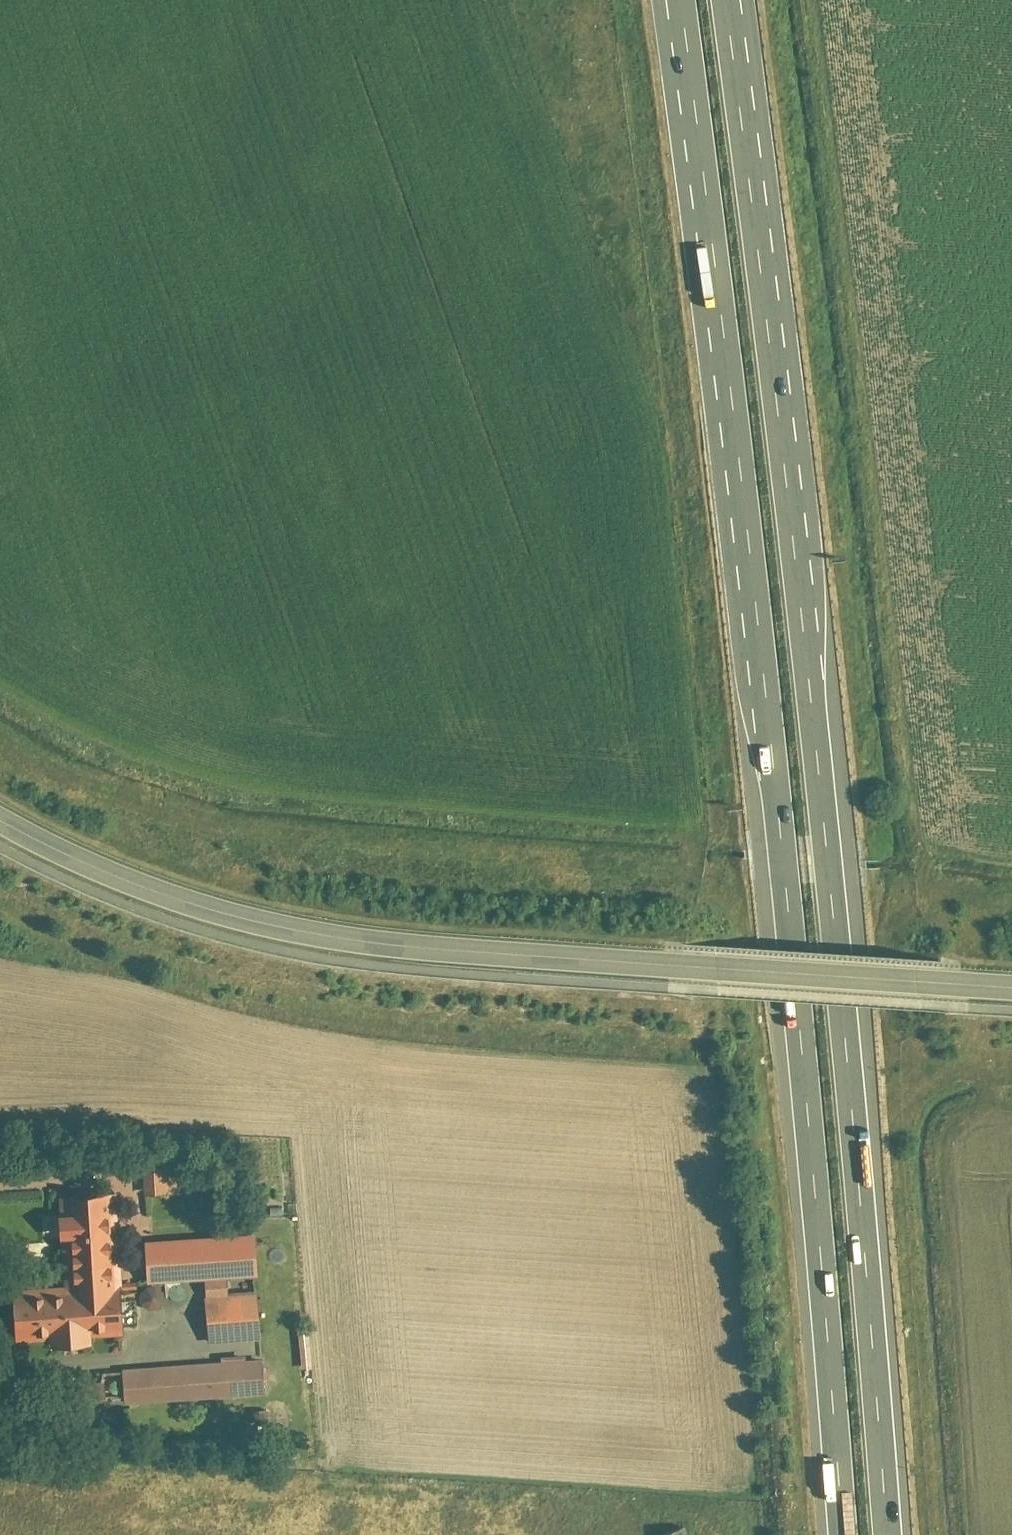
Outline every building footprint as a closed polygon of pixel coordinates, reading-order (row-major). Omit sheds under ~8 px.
[(178,1189),(176,1159),(140,1161),(142,1191),(178,1189)] [(125,1331),(116,1192),(56,1196),(62,1286),(6,1290),(9,1339),(125,1331)] [(253,1230),(145,1237),(147,1279),(204,1275),(223,1274),(256,1272),(253,1230)] [(225,1293),(223,1274),(204,1275),(206,1295),(225,1293)] [(225,1293),(206,1295),(209,1342),(261,1338),(258,1291),(225,1293)] [(265,1392),(262,1355),(132,1364),(135,1401),(265,1392)]
